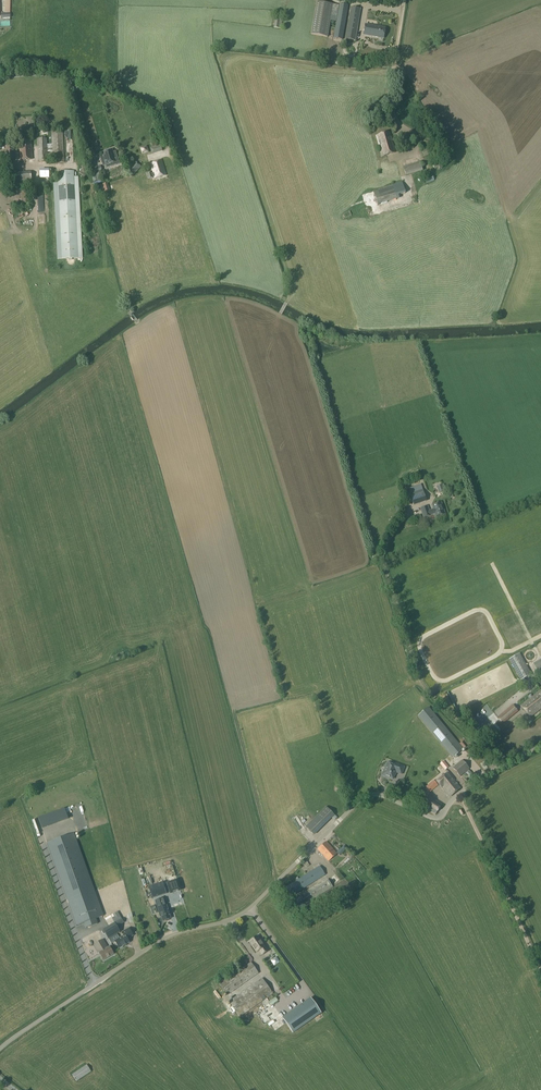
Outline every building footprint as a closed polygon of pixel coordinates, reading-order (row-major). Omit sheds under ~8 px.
[(339,4),(339,6),(316,2),(311,35),(327,37),(330,21),(336,22),(333,38),(342,40),(348,6),(339,4)] [(355,41),(360,9),(351,8),(345,39),(355,41)] [(275,18),(273,28),(281,29),(282,19),(275,18)] [(383,38),(385,28),(365,25),(363,35),(378,38),(378,37),(383,38)] [(48,161),(47,159),(48,159),(48,160),(49,161),(49,160),(50,159),(49,159),(52,159),(52,164),(64,163),(62,130),(51,131),(51,145),(47,145),(47,139),(37,139),(38,162),(48,162),(47,162),(48,163),(49,163),(50,163),(50,162),(49,161),(48,161)] [(391,138),(390,138),(389,132),(385,134),(381,135),(377,136),(383,156),(386,155),(387,155),(391,154),(395,153),(392,142),(392,141),(391,138)] [(410,134),(399,138),(403,151),(414,147),(410,134)] [(31,142),(19,142),(20,160),(32,159),(31,142)] [(7,160),(14,160),(13,151),(13,145),(5,145),(6,151),(7,160)] [(135,146),(130,148),(133,159),(139,157),(138,151),(137,152),(135,146)] [(142,155),(149,153),(146,146),(140,148),(142,155)] [(422,151),(423,157),(431,154),(429,149),(422,151)] [(113,153),(112,151),(107,152),(111,166),(119,164),(115,152),(113,153)] [(111,166),(107,152),(101,154),(102,156),(100,157),(102,164),(103,164),(104,166),(105,166),(106,168),(111,166)] [(161,161),(150,164),(153,174),(151,174),(151,173),(147,174),(149,179),(152,178),(152,177),(154,177),(155,179),(166,176),(161,161)] [(434,169),(442,165),(440,161),(432,165),(434,169)] [(132,177),(140,167),(135,162),(126,172),(132,177)] [(405,176),(422,171),(420,163),(403,168),(405,176)] [(100,166),(89,169),(91,176),(102,173),(100,166)] [(35,179),(49,179),(48,173),(51,172),(50,170),(48,170),(35,170),(35,179)] [(15,172),(16,185),(31,185),(30,172),(15,172)] [(57,172),(62,259),(82,258),(78,179),(74,179),(73,172),(57,172)] [(424,178),(426,184),(434,181),(432,175),(424,178)] [(100,189),(102,189),(103,192),(109,191),(107,183),(99,185),(100,189)] [(377,202),(405,193),(402,183),(373,191),(377,202)] [(344,219),(351,216),(350,211),(342,215),(344,219)] [(426,501),(423,490),(410,494),(414,506),(426,501)] [(428,506),(421,509),(424,518),(431,516),(431,515),(434,514),(436,517),(445,514),(441,502),(432,506),(433,509),(429,510),(428,506)] [(123,651),(114,654),(116,660),(125,657),(123,651)] [(519,654),(510,660),(521,680),(531,674),(519,654)] [(533,664),(540,679),(540,660),(533,664)] [(521,706),(530,717),(540,709),(540,691),(521,706)] [(513,706),(502,716),(506,721),(518,711),(513,706)] [(427,708),(417,717),(453,758),(463,749),(427,708)] [(462,760),(453,768),(460,777),(470,769),(462,760)] [(383,772),(382,775),(382,776),(385,777),(386,776),(393,779),(394,776),(393,776),(395,771),(401,774),(404,766),(390,761),(389,764),(387,763),(385,768),(386,768),(385,772),(384,772),(383,772)] [(444,761),(440,764),(445,770),(449,767),(444,761)] [(448,773),(437,782),(442,788),(443,787),(450,797),(460,788),(448,773)] [(434,781),(426,787),(430,792),(438,785),(438,784),(436,781),(435,782),(434,781)] [(429,797),(423,806),(435,814),(441,805),(429,797)] [(326,807),(306,827),(314,835),(334,815),(326,807)] [(299,830),(312,817),(309,814),(300,823),(298,822),(295,825),(299,830)] [(103,916),(73,834),(47,843),(77,925),(85,923),(86,928),(97,924),(95,919),(103,916)] [(326,842),(318,850),(329,861),(337,854),(326,842)] [(345,846),(337,853),(340,856),(347,849),(345,846)] [(341,856),(343,858),(339,861),(339,860),(333,864),(336,868),(348,859),(344,853),(341,856)] [(290,885),(287,887),(293,896),(325,875),(320,866),(294,882),(293,880),(289,883),(290,885)] [(328,879),(290,903),(294,912),(295,911),(297,913),(301,910),(300,908),(333,887),(328,879)] [(177,880),(167,884),(171,894),(181,891),(177,880)] [(163,885),(150,890),(152,898),(166,893),(163,885)] [(162,899),(156,901),(160,914),(163,921),(171,919),(166,906),(164,906),(162,899)] [(114,924),(103,930),(110,943),(112,941),(110,938),(119,933),(114,924)] [(124,936),(115,942),(119,949),(129,943),(128,940),(133,936),(129,929),(122,933),(124,936)] [(257,936),(248,943),(251,947),(255,953),(259,950),(262,955),(269,950),(266,946),(264,946),(257,936)] [(103,940),(94,945),(103,961),(114,954),(109,947),(108,948),(103,940)] [(78,947),(82,957),(87,955),(83,945),(78,947)] [(251,964),(245,968),(255,983),(261,979),(251,964)] [(272,979),(275,983),(280,980),(277,975),(272,979)] [(321,1013),(311,999),(283,1019),(293,1033),(321,1013)] [(87,1065),(72,1075),(77,1082),(92,1072),(87,1065)]
